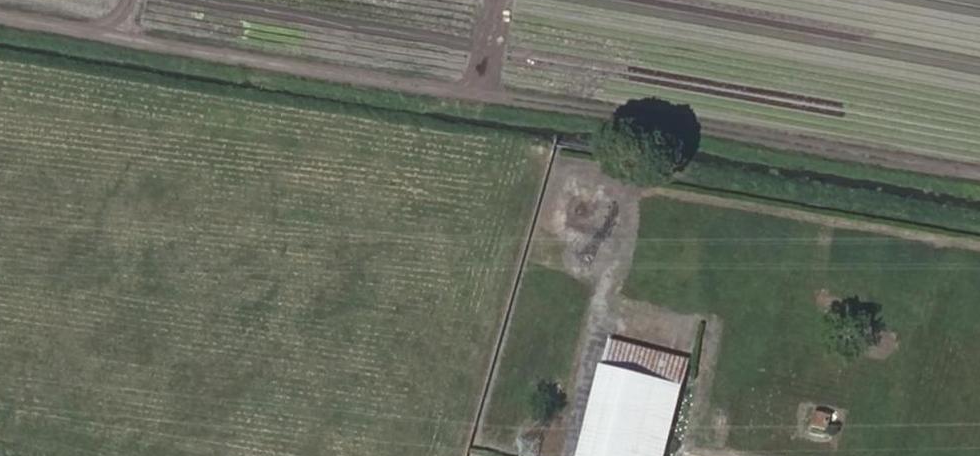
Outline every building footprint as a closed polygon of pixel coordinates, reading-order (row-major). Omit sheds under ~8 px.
[(678,388),(686,358),(612,340),(605,370),(678,388)] [(678,388),(605,370),(584,455),(662,455),(678,388)] [(812,426),(829,430),(833,414),(816,410),(812,426)]
